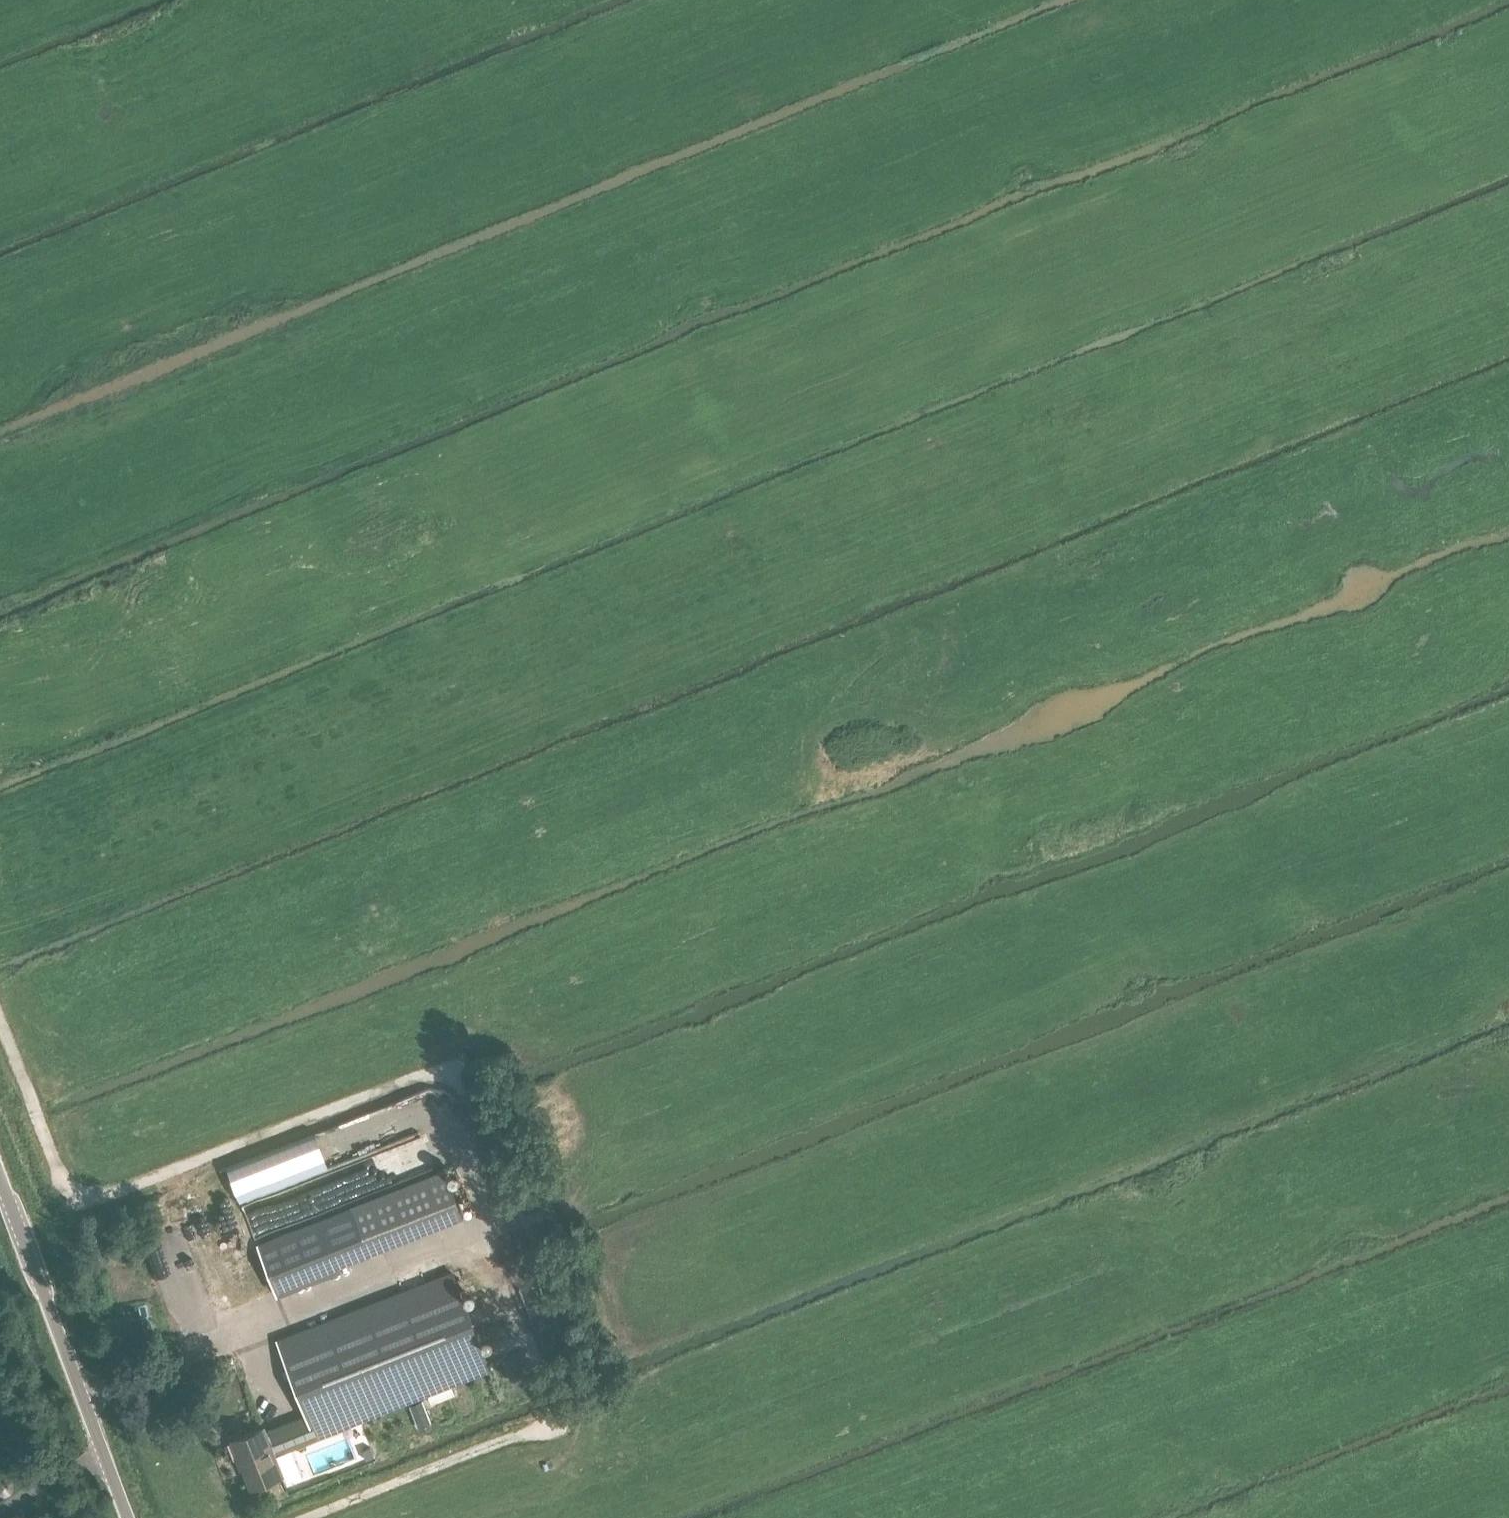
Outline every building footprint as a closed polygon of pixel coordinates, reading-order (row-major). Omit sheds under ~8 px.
[(340,1265),(370,1254),(463,1216),(444,1169),(352,1206),(257,1243),(277,1296),(342,1270),(340,1265)] [(231,1440),(250,1488),(285,1474),(277,1455),(492,1370),(453,1270),(276,1339),(306,1414),(267,1429),(266,1426),(231,1440)]
